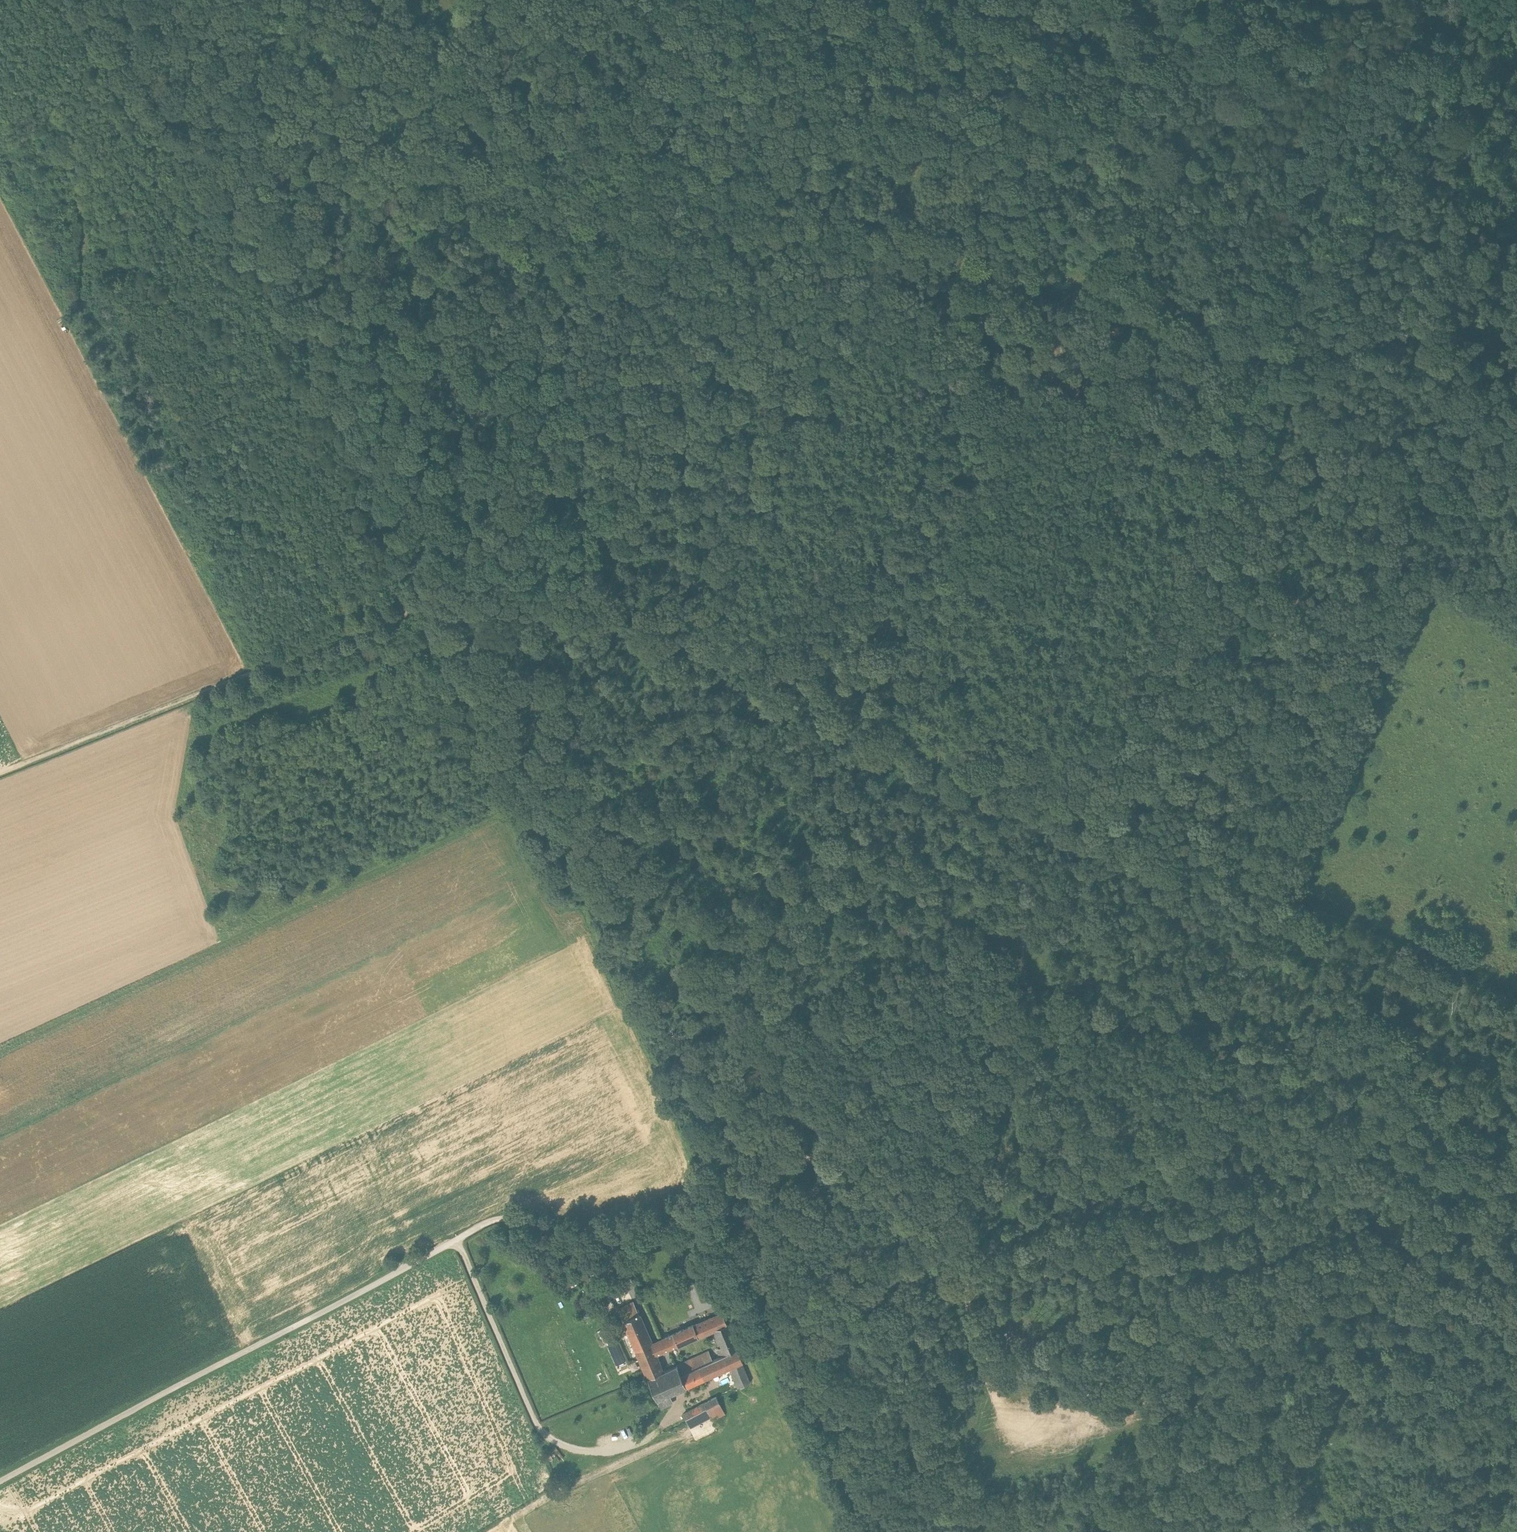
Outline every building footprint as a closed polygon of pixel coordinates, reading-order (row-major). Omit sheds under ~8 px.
[(586,1270),(583,1263),(572,1268),(574,1271),(579,1283),(590,1278),(586,1270)] [(738,1388),(750,1383),(741,1362),(742,1362),(737,1350),(722,1313),(693,1325),(652,1343),(634,1303),(618,1309),(623,1321),(647,1378),(656,1399),(660,1408),(672,1403),(668,1394),(685,1386),(730,1367),(738,1388)] [(683,1411),(690,1427),(725,1411),(718,1395),(683,1411)]
